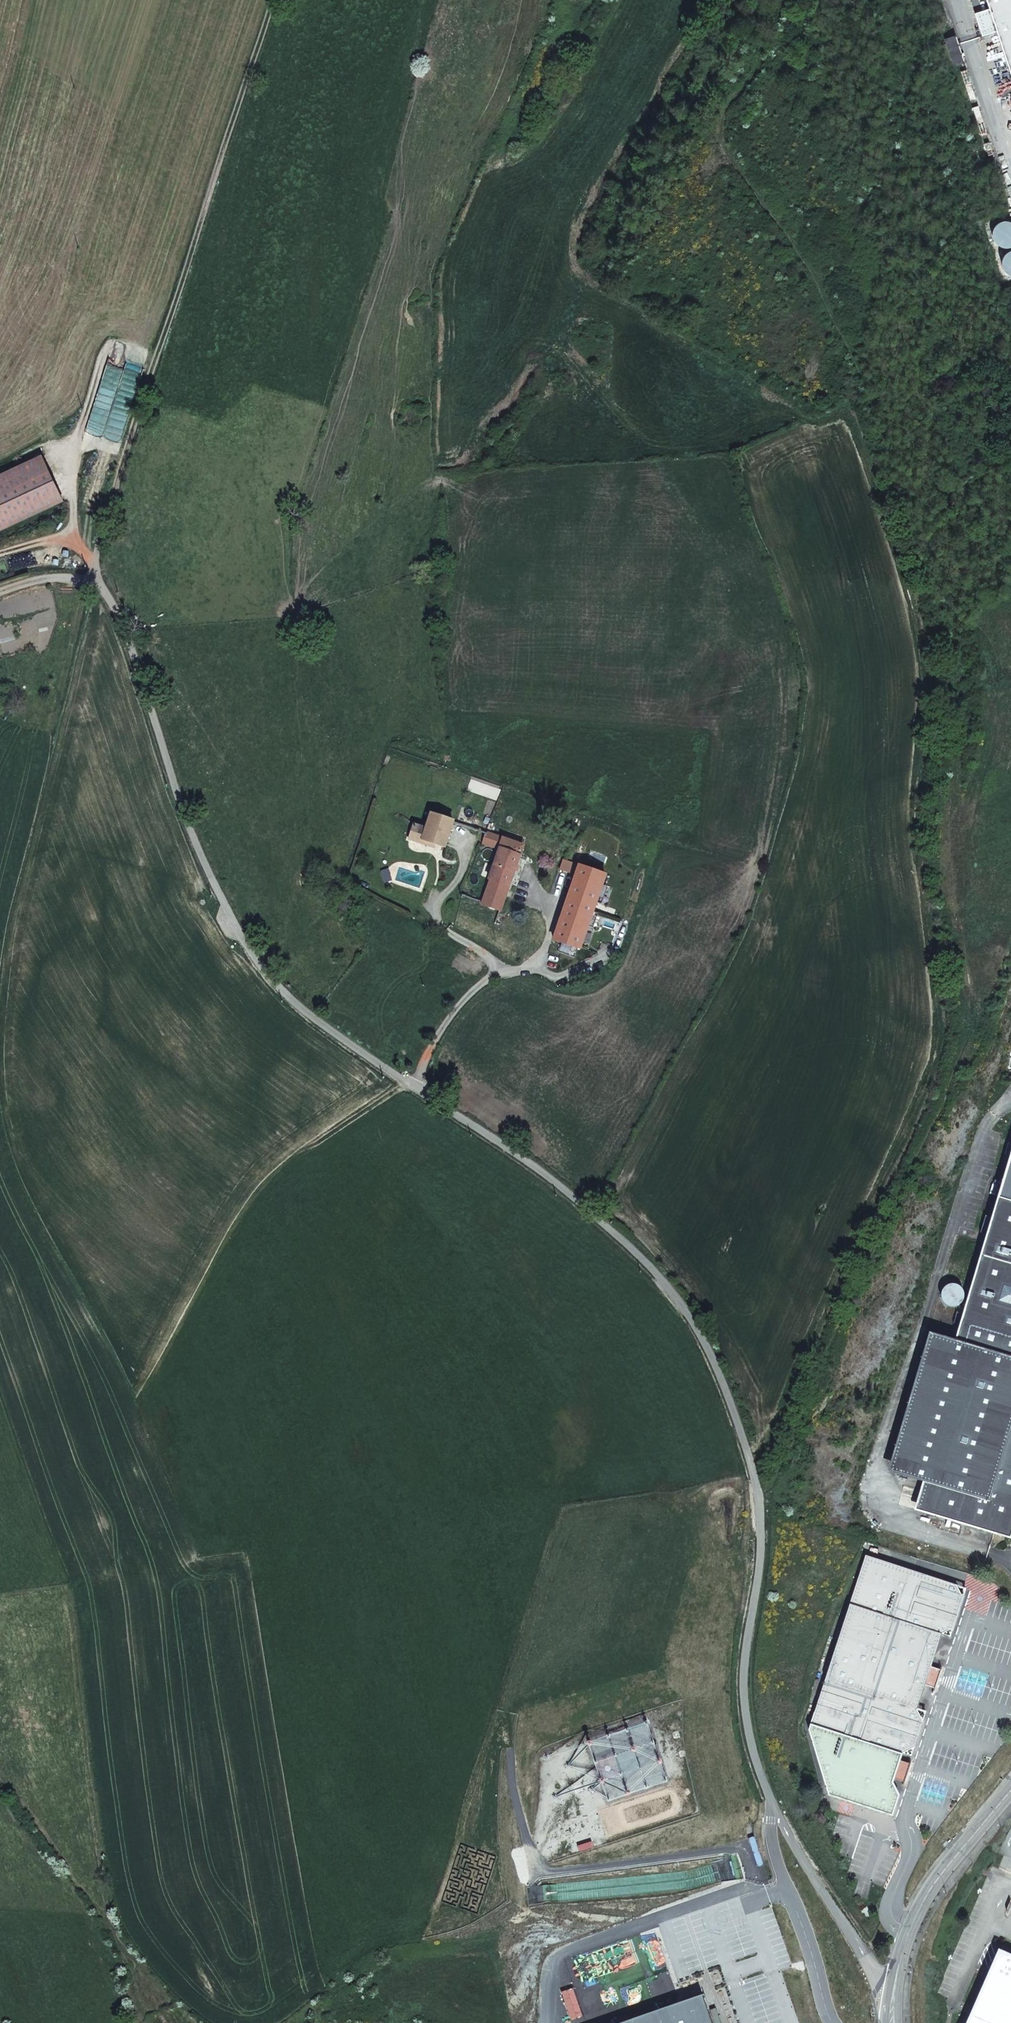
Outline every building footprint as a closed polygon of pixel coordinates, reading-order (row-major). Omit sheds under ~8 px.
[(1010,76),(1010,0),(986,0),(1010,76)] [(956,36),(945,40),(954,67),(965,63),(956,36)] [(62,500),(40,452),(0,471),(0,528),(62,500)] [(414,825),(409,840),(423,844),(424,840),(437,844),(445,847),(454,822),(431,814),(426,829),(414,825)] [(523,846),(487,833),(484,843),(500,848),(489,879),(491,880),(483,903),(501,910),(523,846)] [(580,949),(605,876),(563,861),(560,870),(576,875),(553,940),(580,949)] [(924,1350),(1010,1375),(1010,1155),(955,1339),(929,1331),(924,1350)] [(924,1350),(892,1456),(901,1474),(938,1485),(930,1512),(996,1532),(1010,1524),(1010,1375),(924,1350)] [(1010,1534),(1010,1524),(996,1532),(1010,1536),(1010,1534)] [(864,1609),(880,1561),(865,1556),(854,1590),(845,1619),(864,1609)] [(917,1574),(880,1561),(864,1609),(845,1619),(806,1730),(829,1796),(843,1800),(892,1817),(899,1796),(892,1783),(893,1779),(903,1782),(909,1764),(899,1761),(901,1754),(914,1747),(922,1722),(915,1709),(922,1688),(931,1691),(942,1659),(933,1656),(940,1634),(953,1627),(962,1599),(956,1586),(917,1574)] [(996,1949),(971,2008),(965,2022),(1010,2022),(1010,1956),(996,1949)] [(703,1995),(622,2022),(713,2022),(703,1995)]
